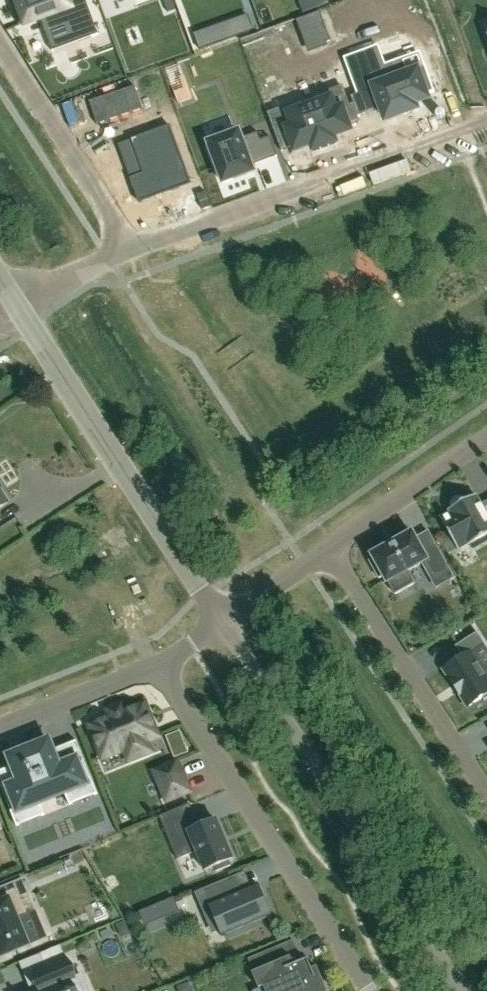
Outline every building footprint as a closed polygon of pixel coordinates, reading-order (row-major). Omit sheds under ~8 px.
[(13,1),(21,24),(25,22),(26,24),(42,18),(46,28),(71,19),(79,42),(98,35),(85,0),(16,0),(13,1)] [(325,43),(327,43),(331,41),(320,12),(296,21),(302,36),(304,35),(310,50),(317,48),(326,45),(325,43)] [(363,75),(352,79),(358,95),(383,86),(394,117),(416,109),(414,103),(428,98),(427,94),(432,92),(423,68),(407,74),(402,61),(383,68),(376,50),(357,57),(363,75)] [(137,80),(93,96),(99,111),(143,95),(137,80)] [(273,129),(282,151),(305,143),(306,146),(312,144),(314,150),(320,148),(321,150),(322,149),(321,147),(328,145),(328,147),(330,146),(329,145),(335,142),(333,137),(338,135),(331,114),(350,106),(345,93),(324,101),(325,105),(295,116),(297,120),(273,129)] [(131,179),(130,179),(139,203),(191,184),(170,126),(132,140),(144,174),(131,179)] [(239,132),(208,143),(223,183),(254,172),(250,163),(275,154),(276,157),(277,156),(270,137),(269,137),(270,140),(261,143),(257,133),(256,133),(257,136),(242,141),(239,132)] [(452,509),(449,510),(451,515),(444,519),(443,516),(440,518),(458,550),(468,544),(469,546),(486,536),(486,514),(476,495),(466,501),(462,497),(457,497),(453,499),(450,504),(452,509)] [(424,554),(416,538),(412,532),(372,555),(374,559),(369,561),(379,579),(384,576),(387,583),(389,582),(395,595),(414,584),(408,572),(422,564),(430,578),(449,568),(438,547),(424,554)] [(443,670),(468,707),(482,698),(484,701),(486,699),(486,648),(485,644),(477,632),(455,646),(462,657),(443,670)] [(105,709),(108,718),(89,725),(103,759),(123,750),(128,763),(153,753),(148,740),(158,736),(145,703),(126,711),(123,702),(105,709)] [(180,732),(167,737),(175,757),(188,752),(180,732)] [(0,772),(0,785),(16,826),(45,815),(40,803),(65,793),(69,805),(98,794),(83,758),(59,767),(49,741),(9,757),(13,766),(0,772)] [(177,762),(155,771),(167,801),(189,791),(177,762)] [(189,804),(160,817),(178,860),(197,852),(205,871),(214,867),(216,872),(231,865),(229,861),(233,859),(217,820),(199,828),(189,804)] [(210,903),(221,930),(224,935),(270,916),(264,903),(267,902),(265,897),(262,898),(257,886),(242,892),(236,878),(205,891),(210,903)] [(2,957),(31,944),(20,917),(35,910),(22,879),(0,888),(5,901),(0,903),(0,953),(2,957)] [(174,897),(143,910),(149,925),(180,912),(174,897)] [(302,962),(299,963),(290,943),(294,941),(293,940),(248,959),(249,960),(252,959),(257,971),(253,973),(259,989),(264,987),(266,990),(327,990),(316,965),(315,965),(316,968),(312,969),(308,960),(302,962)] [(38,990),(72,990),(67,981),(73,979),(64,958),(35,970),(43,989),(38,990)]
